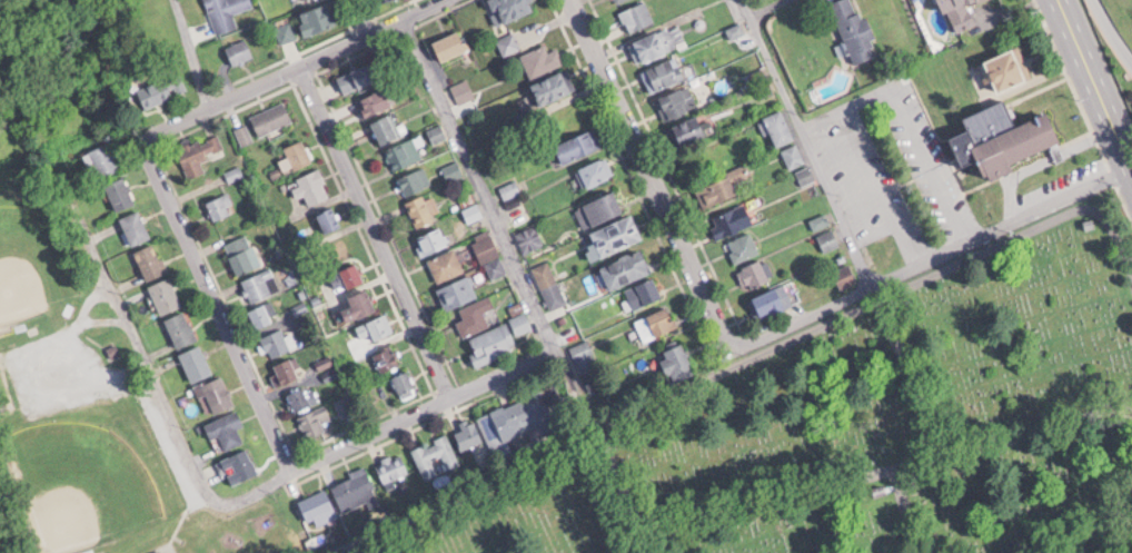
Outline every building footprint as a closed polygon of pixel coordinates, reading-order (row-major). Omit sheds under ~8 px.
[(218,32),(239,25),(234,11),(254,4),(253,0),(206,0),(218,32)] [(339,19),(330,0),(327,0),(299,13),(309,34),(339,19)] [(536,7),(533,0),(489,0),(499,24),(536,7)] [(647,0),(640,0),(622,9),(632,30),(656,19),(647,0)] [(855,62),(880,52),(860,0),(832,0),(831,0),(855,62)] [(978,21),(969,1),(971,0),(944,0),(957,30),(978,21)] [(276,25),(283,41),(298,35),(290,19),(276,25)] [(687,42),(678,21),(630,41),(639,63),(687,42)] [(434,40),(444,60),(469,47),(459,27),(434,40)] [(498,38),(506,53),(521,45),(513,30),(498,38)] [(255,54),(246,35),(226,45),(234,64),(255,54)] [(530,75),(564,61),(558,46),(549,50),(545,42),(521,52),(530,75)] [(987,58),(1001,89),(1034,74),(1020,43),(987,58)] [(686,74),(675,53),(642,71),(653,92),(686,74)] [(337,74),(345,93),(381,77),(373,59),(337,74)] [(573,91),(566,69),(533,80),(540,102),(573,91)] [(141,81),(143,101),(185,95),(183,76),(141,81)] [(452,84),(459,101),(475,94),(468,78),(452,84)] [(697,105),(687,83),(656,97),(666,120),(697,105)] [(360,97),(369,115),(394,102),(385,85),(360,97)] [(1051,110),(1016,122),(1009,98),(965,112),(971,128),(951,135),(961,164),(985,156),(991,177),(1023,166),(1021,159),(1041,153),(1044,163),(1066,156),(1051,110)] [(293,120),(285,99),(251,112),(259,133),(293,120)] [(764,116),(778,145),(796,136),(782,107),(764,116)] [(401,133),(391,111),(372,120),(383,142),(401,133)] [(680,147),(710,133),(700,112),(670,125),(680,147)] [(556,144),(566,163),(603,143),(593,124),(556,144)] [(206,170),(201,160),(225,150),(217,130),(177,147),(190,177),(206,170)] [(385,149),(395,170),(423,156),(413,135),(385,149)] [(314,159),(302,136),(284,145),(295,168),(314,159)] [(102,176),(122,167),(109,140),(89,149),(102,176)] [(806,160),(798,141),(782,148),(790,167),(806,160)] [(615,175),(607,154),(577,167),(585,187),(615,175)] [(298,175),(311,203),(332,193),(319,165),(298,175)] [(797,171),(802,183),(814,178),(809,166),(797,171)] [(431,186),(426,167),(399,174),(404,193),(431,186)] [(739,193),(734,181),(747,176),(744,167),(698,184),(706,205),(739,193)] [(107,182),(118,209),(137,201),(126,174),(107,182)] [(585,227),(625,210),(616,189),(576,207),(585,227)] [(207,200),(215,218),(236,209),(228,191),(207,200)] [(434,219),(426,193),(407,199),(416,225),(434,219)] [(754,223),(745,202),(714,215),(723,236),(754,223)] [(343,228),(337,204),(318,210),(324,233),(343,228)] [(151,237),(141,208),(121,215),(131,244),(151,237)] [(601,256),(644,238),(634,213),(590,230),(601,256)] [(425,255),(449,242),(441,226),(416,239),(425,255)] [(825,250),(839,244),(833,228),(819,234),(825,250)] [(759,253),(752,232),(725,240),(732,262),(759,253)] [(259,266),(250,233),(226,240),(235,272),(259,266)] [(135,249),(148,279),(168,270),(156,241),(135,249)] [(439,282),(465,270),(455,247),(428,259),(439,282)] [(602,266),(612,289),(653,269),(642,247),(602,266)] [(736,270),(746,291),(775,276),(765,256),(736,270)] [(344,279),(348,288),(366,279),(357,261),(331,274),(336,283),(344,279)] [(275,273),(267,263),(241,284),(255,302),(273,288),(266,280),(275,273)] [(833,270),(840,285),(857,278),(850,263),(833,270)] [(447,309),(478,295),(469,274),(438,288),(447,309)] [(150,284),(162,314),(183,304),(171,275),(150,284)] [(626,287),(634,309),(664,297),(655,276),(626,287)] [(751,297),(759,317),(794,304),(786,283),(751,297)] [(353,304),(343,307),(348,320),(378,309),(370,287),(349,295),(353,304)] [(458,321),(464,336),(491,323),(485,310),(495,306),(490,294),(460,308),(465,318),(458,321)] [(259,326),(280,317),(271,299),(251,309),(259,326)] [(679,327),(670,305),(635,319),(644,341),(679,327)] [(199,338),(185,309),(166,318),(178,347),(199,338)] [(395,331),(387,312),(357,324),(363,337),(372,333),(375,339),(395,331)] [(519,348),(509,322),(468,338),(478,364),(519,348)] [(292,347),(283,326),(263,335),(271,356),(292,347)] [(697,372),(685,341),(660,351),(672,382),(697,372)] [(179,353),(193,381),(214,371),(200,342),(179,353)] [(374,352),(383,372),(401,364),(391,344),(374,352)] [(273,360),(276,381),(302,377),(299,356),(273,360)] [(392,376),(403,399),(419,391),(408,368),(392,376)] [(213,411),(234,405),(225,374),(196,383),(200,395),(207,393),(213,411)] [(320,399),(312,381),(289,391),(297,409),(320,399)] [(354,409),(348,394),(336,399),(343,414),(354,409)] [(332,417),(327,404),(298,414),(306,439),(327,432),(323,420),(332,417)] [(221,434),(226,448),(246,441),(240,426),(244,424),(239,409),(206,421),(212,437),(221,434)] [(413,447),(425,479),(439,474),(434,461),(442,457),(447,469),(460,464),(448,433),(413,447)] [(234,483),(259,470),(247,446),(222,459),(234,483)] [(386,483),(410,473),(401,452),(378,461),(386,483)] [(379,494),(366,467),(332,483),(345,510),(379,494)] [(339,514),(325,487),(299,500),(312,527),(339,514)]
